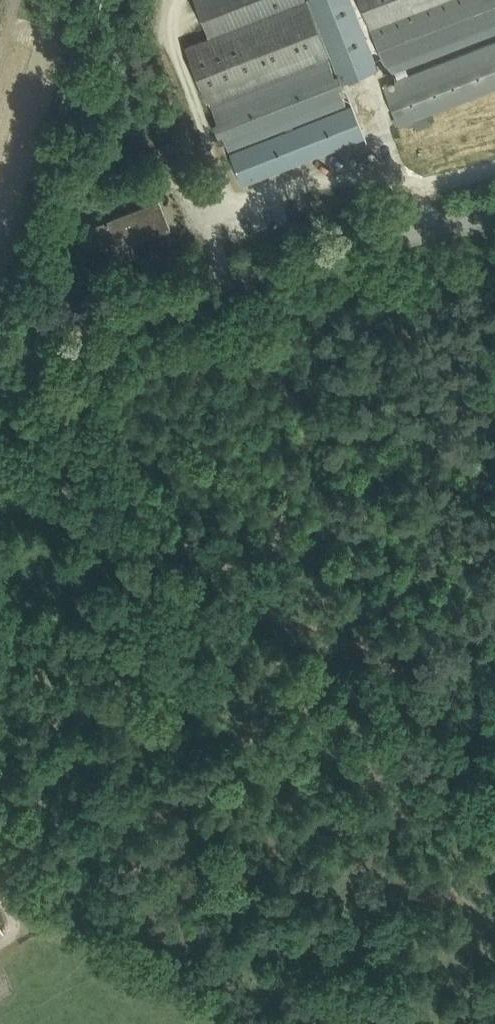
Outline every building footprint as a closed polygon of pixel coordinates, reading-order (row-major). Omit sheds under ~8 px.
[(210,104),(329,57),(340,83),(380,68),(354,0),(196,0),(209,34),(186,44),(210,104)] [(410,123),(409,120),(424,115),(425,114),(494,87),(494,39),(408,73),(405,66),(494,32),(494,0),(361,0),(389,73),(396,70),(398,76),(383,82),(399,124),(404,122),(405,125),(410,123)] [(347,102),(340,83),(329,57),(210,104),(229,149),(347,102)] [(243,183),(365,135),(352,103),(230,150),(243,183)] [(158,145),(168,172),(183,166),(173,139),(158,145)] [(106,159),(105,146),(89,148),(91,161),(106,159)] [(93,223),(100,241),(109,238),(118,260),(135,253),(128,235),(136,232),(139,239),(171,226),(160,197),(93,223)]
